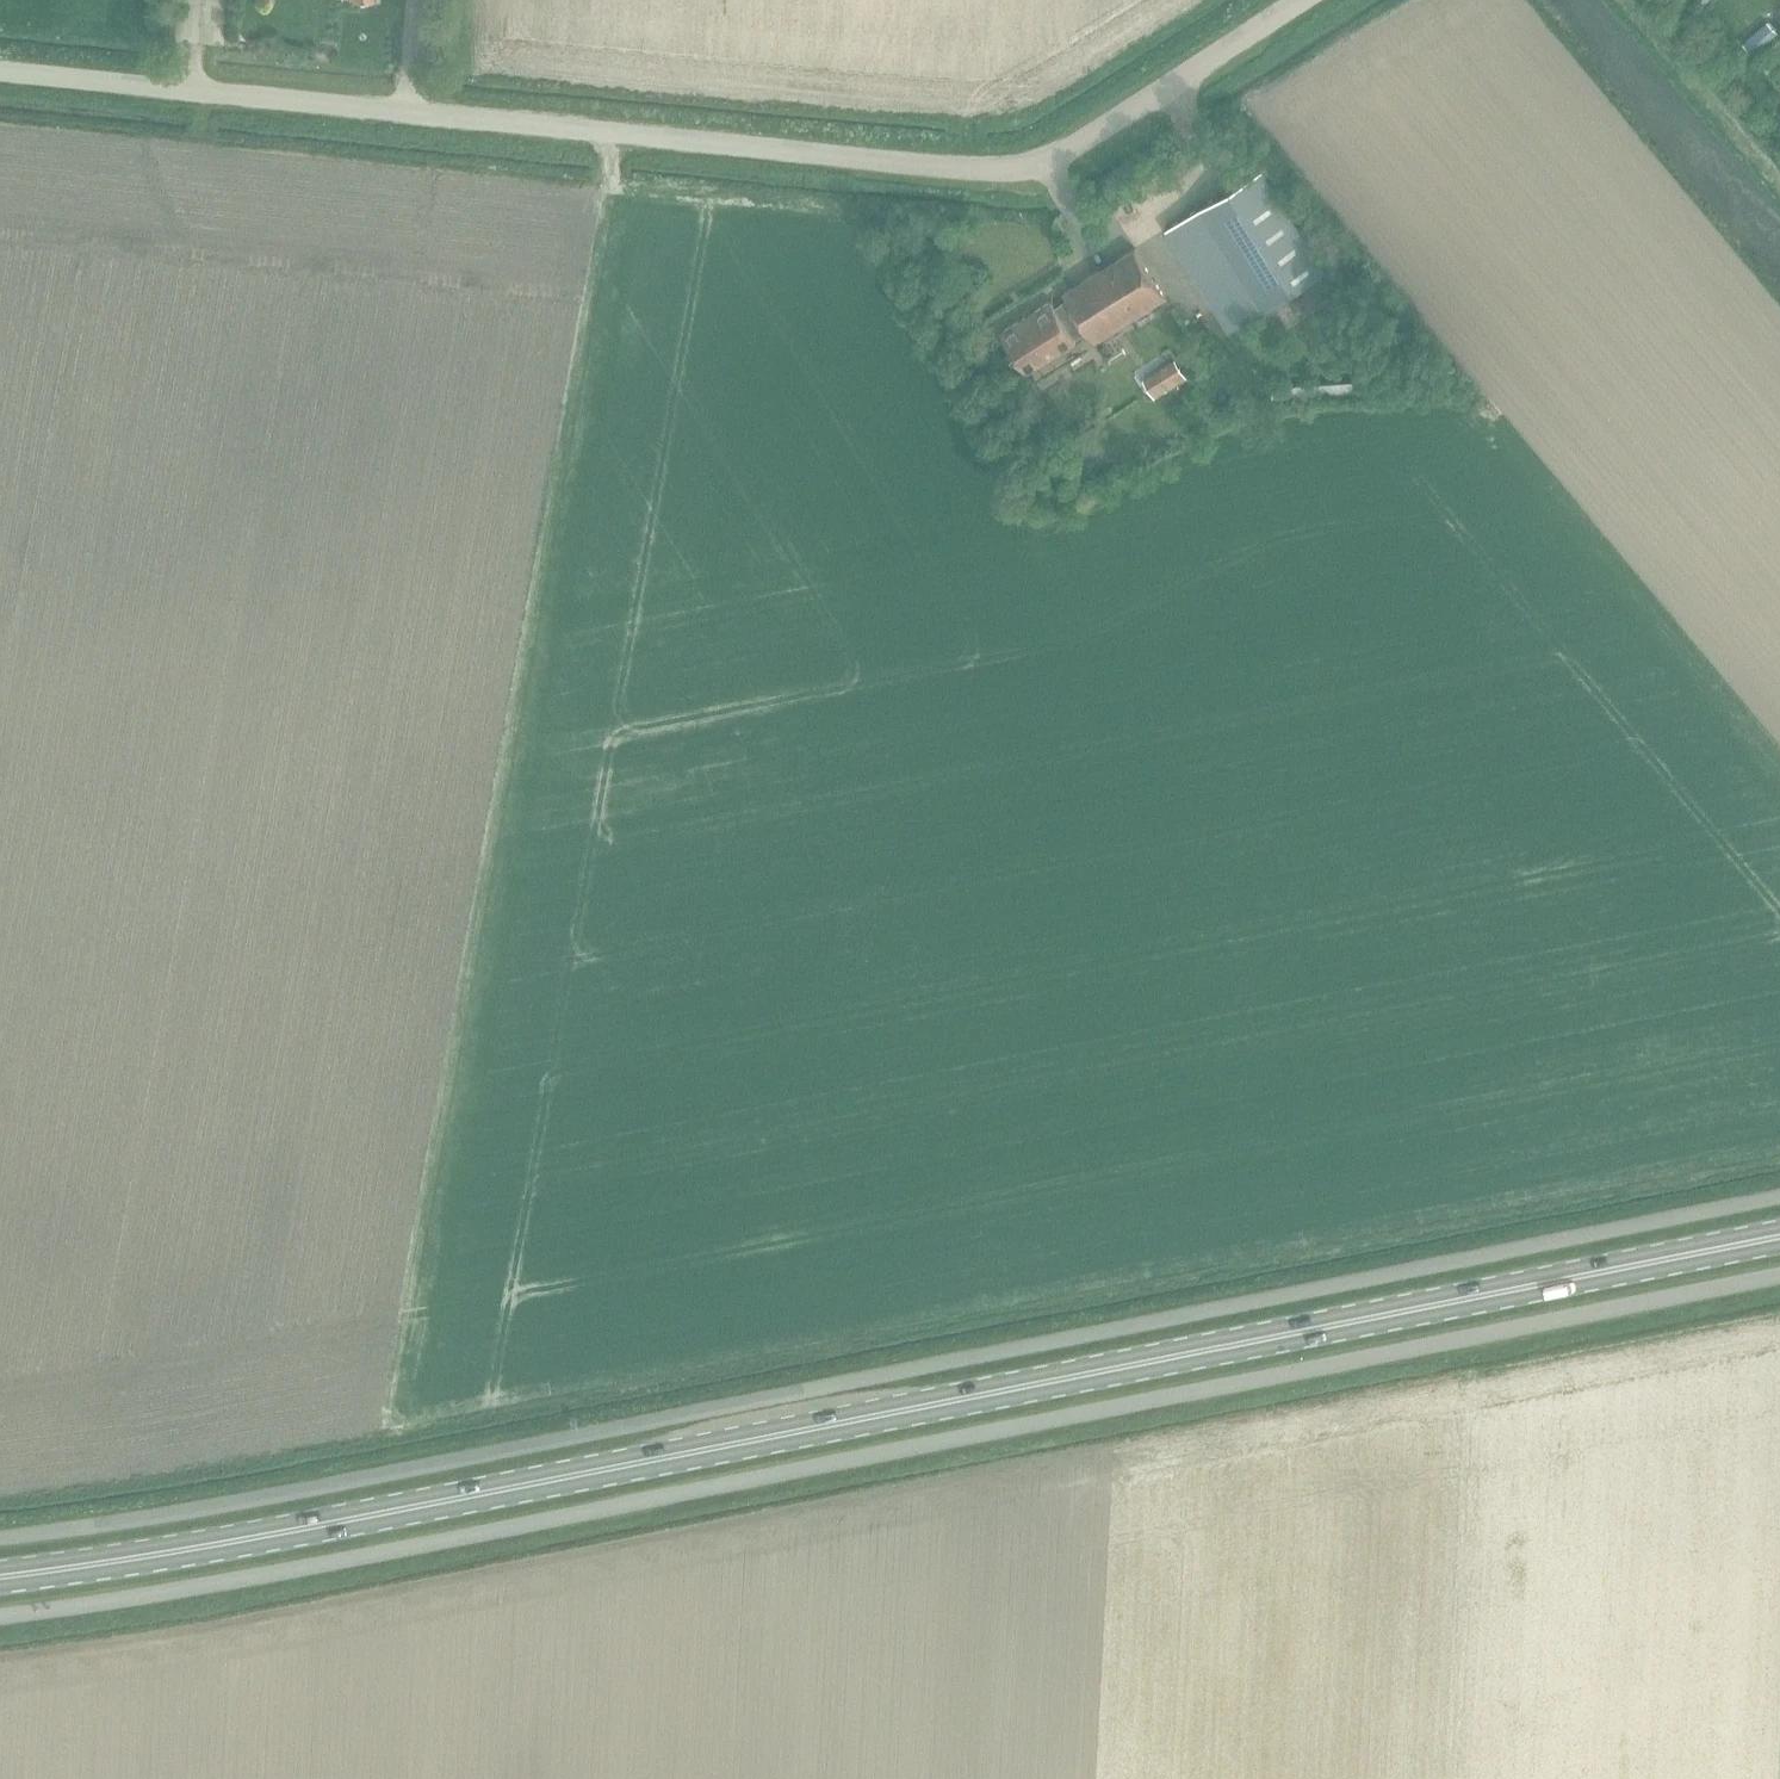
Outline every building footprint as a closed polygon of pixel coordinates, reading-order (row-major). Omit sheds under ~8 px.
[(1204,288),(1229,329),(1325,269),(1262,167),(1200,206),(1237,267),(1228,273),(1190,213),(1168,227),(1205,287),(1204,288)] [(1087,329),(1094,340),(1165,295),(1135,247),(1001,330),(1027,371),(1077,340),(1075,336),(1087,329)]
